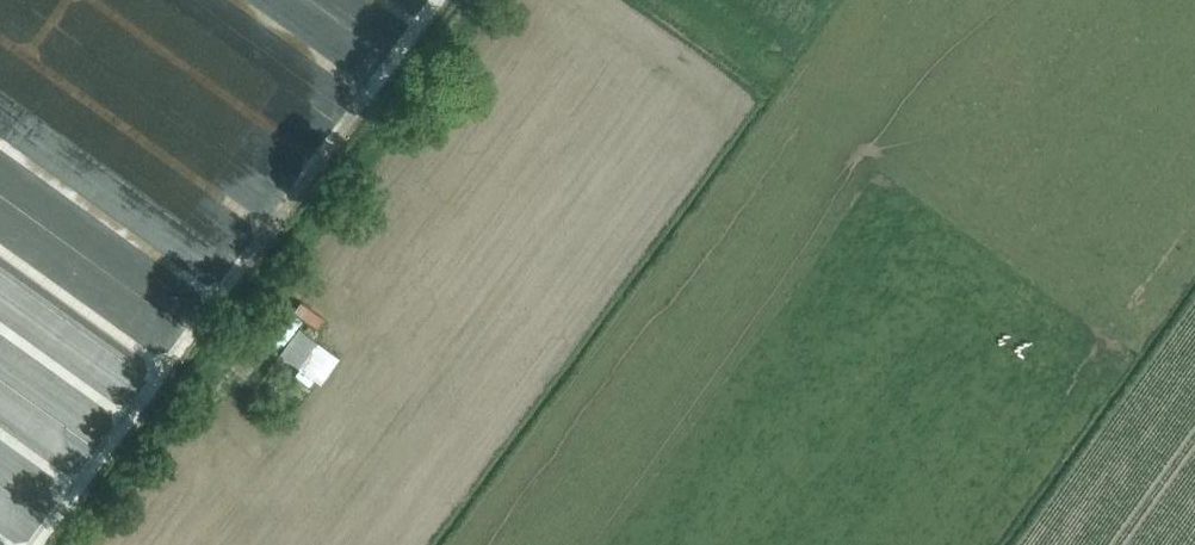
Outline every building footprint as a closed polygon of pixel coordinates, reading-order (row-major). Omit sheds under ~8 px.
[(302,327),(282,352),(322,383),(342,358),(302,327)]
